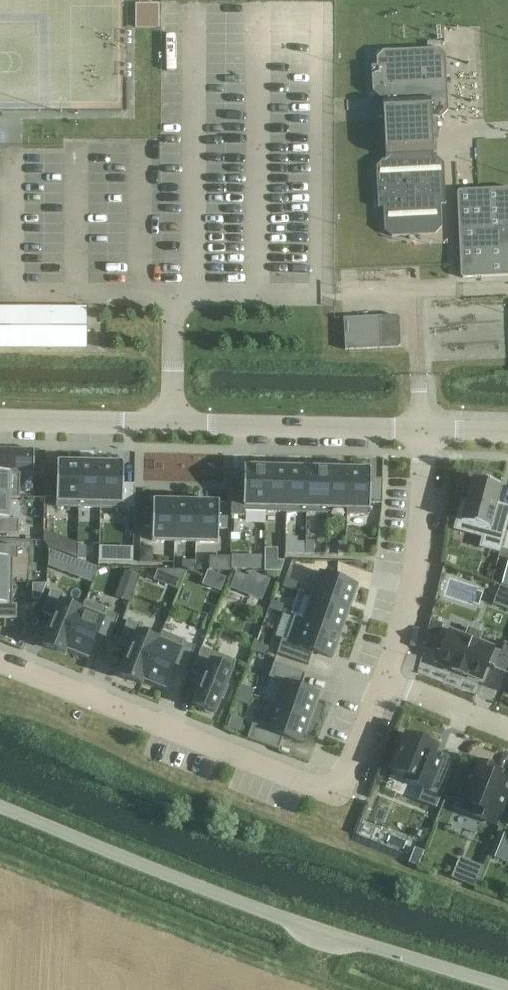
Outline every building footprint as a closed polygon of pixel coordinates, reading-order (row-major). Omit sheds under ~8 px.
[(136,4),(136,28),(159,28),(159,4),(136,4)] [(383,208),(384,220),(384,230),(392,237),(435,235),(441,228),(440,205),(446,205),(444,164),(437,157),(434,157),(432,118),(441,117),(448,110),(445,55),(438,49),(383,51),(376,58),(377,66),(371,66),(373,92),(380,98),(383,98),(386,160),(383,160),(376,167),(378,208),(383,208)] [(457,193),(460,265),(461,277),(463,279),(507,277),(507,188),(478,190),(459,190),(457,193)] [(0,308),(0,348),(51,348),(87,348),(87,308),(51,308),(0,308)] [(344,319),(345,350),(345,351),(383,348),(398,348),(400,345),(399,318),(397,316),(382,316),(344,319)] [(33,470),(34,470),(35,450),(0,450),(0,469),(33,470)] [(58,463),(58,506),(79,507),(80,463),(58,463)] [(80,463),(79,507),(101,507),(102,464),(80,463)] [(102,464),(101,507),(122,507),(123,464),(102,464)] [(233,492),(232,515),(244,515),(245,512),(266,512),(267,468),(246,468),(245,492),(233,492)] [(267,468),(266,512),(286,512),(287,468),(267,468)] [(287,468),(286,512),(307,513),(308,469),(287,468)] [(308,469),(307,513),(327,513),(327,508),(328,469),(308,469)] [(328,469),(327,508),(348,508),(349,470),(328,469)] [(348,508),(348,514),(370,514),(370,504),(382,504),(382,479),(370,479),(371,470),(349,470),(348,508)] [(8,497),(9,497),(20,498),(20,475),(0,474),(0,497),(8,497)] [(458,519),(462,520),(461,522),(486,528),(481,547),(500,552),(507,524),(507,523),(493,519),(502,486),(474,478),(467,503),(463,502),(458,519)] [(18,533),(18,520),(9,520),(9,497),(8,497),(0,497),(0,533),(18,533)] [(144,515),(144,527),(154,528),(153,540),(175,541),(175,502),(154,502),(154,515),(144,515)] [(175,502),(175,541),(179,541),(196,541),(197,503),(175,502)] [(197,503),(196,541),(218,542),(218,529),(227,529),(228,516),(218,516),(219,503),(202,503),(197,503)] [(231,520),(231,534),(240,534),(240,520),(231,520)] [(306,541),(305,555),(314,555),(314,541),(306,541)] [(338,542),(338,555),(347,555),(347,542),(338,542)] [(12,582),(13,559),(18,560),(18,546),(0,546),(0,581),(12,582)] [(77,546),(77,560),(86,560),(86,546),(77,546)] [(264,547),(262,571),(280,573),(282,549),(264,547)] [(139,548),(139,562),(153,563),(153,548),(139,548)] [(230,555),(229,570),(261,571),(261,556),(230,555)] [(182,560),(182,570),(195,570),(195,561),(182,560)] [(180,586),(180,572),(157,572),(157,587),(180,586)] [(229,594),(265,598),(267,575),(232,572),(229,594)] [(131,598),(138,578),(125,573),(118,593),(131,598)] [(204,586),(219,591),(223,578),(207,573),(204,586)] [(348,609),(356,586),(320,573),(311,596),(348,609)] [(285,579),(283,587),(295,591),(298,583),(285,579)] [(16,618),(16,605),(12,605),(12,582),(0,581),(0,618),(16,618)] [(493,604),(507,610),(507,588),(500,585),(493,604)] [(52,591),(44,612),(55,616),(44,644),(65,653),(67,649),(81,611),(60,603),(63,595),(52,591)] [(311,596),(303,620),(340,633),(348,609),(311,596)] [(271,601),(268,609),(281,613),(282,612),(284,605),(271,601)] [(81,611),(67,649),(88,657),(97,635),(106,612),(107,611),(85,602),(81,611)] [(295,618),(287,641),(282,640),(278,653),(308,664),(313,650),(332,656),(340,633),(303,620),(295,618)] [(128,621),(120,642),(132,647),(121,675),(142,683),(143,680),(160,637),(139,629),(140,626),(128,621)] [(437,663),(452,669),(452,670),(466,675),(466,674),(482,680),(488,663),(496,666),(495,668),(507,673),(507,645),(505,644),(501,653),(494,650),(494,648),(478,642),(481,634),(469,629),(466,637),(450,631),(437,663)] [(160,637),(143,680),(164,688),(174,665),(183,642),(183,641),(173,637),(162,633),(160,637)] [(256,643),(253,652),(266,656),(269,647),(256,643)] [(202,649),(193,672),(205,676),(194,704),(215,713),(235,662),(202,649)] [(283,682),(275,704),(311,718),(319,696),(299,688),(305,673),(275,662),(269,676),(283,682)] [(241,685),(239,693),(252,698),(254,690),(241,685)] [(239,693),(236,702),(249,706),(252,698),(239,693)] [(253,725),(248,738),(279,749),(283,736),(302,742),(311,718),(274,705),(270,704),(262,728),(253,725)] [(437,747),(406,734),(393,768),(407,774),(405,779),(430,789),(441,760),(433,757),(437,747)] [(474,760),(456,808),(497,824),(507,796),(507,781),(492,775),(495,768),(474,760)] [(507,844),(507,837),(499,834),(490,856),(502,860),(507,844)]
